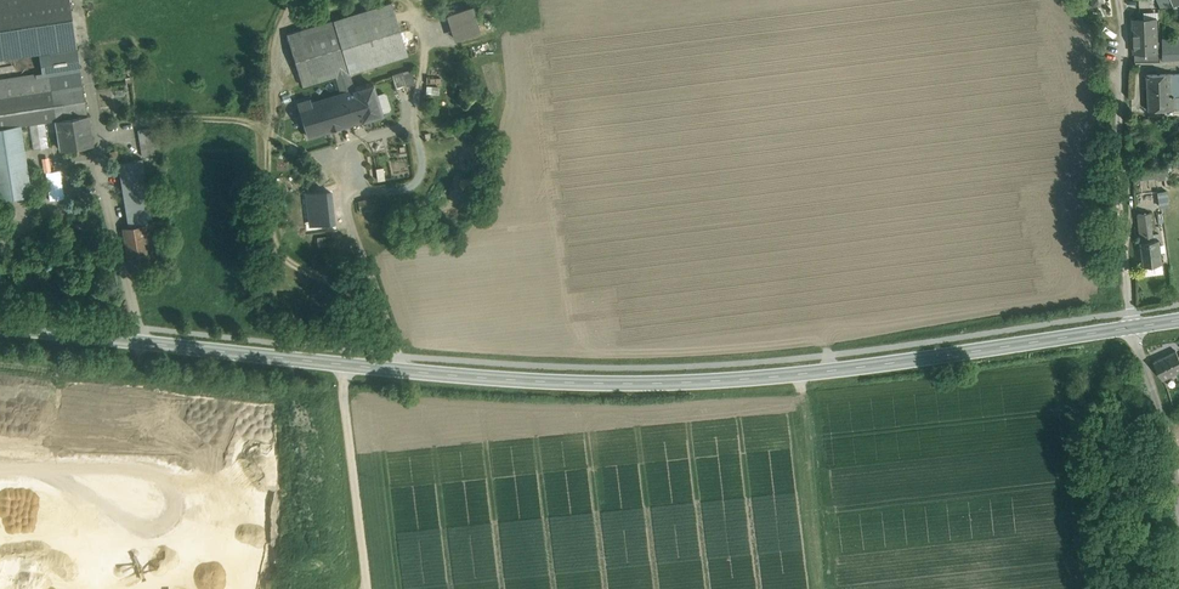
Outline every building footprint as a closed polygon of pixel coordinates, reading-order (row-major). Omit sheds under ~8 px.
[(39,53),(77,47),(70,0),(0,0),(0,59),(39,53)] [(392,3),(334,21),(350,73),(407,55),(392,3)] [(472,6),(446,15),(455,40),(481,32),(472,6)] [(1156,18),(1133,19),(1135,51),(1156,51),(1160,51),(1160,40),(1157,40),(1156,18)] [(334,21),(334,20),(287,35),(303,86),(335,76),(341,94),(342,93),(343,96),(312,106),(311,100),(298,103),(309,137),(363,120),(354,91),(355,90),(350,73),(334,21)] [(1164,38),(1164,57),(1178,56),(1178,37),(1164,38)] [(77,47),(39,53),(43,73),(80,67),(77,47)] [(1156,51),(1135,51),(1135,61),(1160,60),(1161,51),(1160,51),(1156,51)] [(0,79),(0,129),(21,126),(30,124),(45,122),(56,120),(57,120),(88,115),(80,67),(43,73),(0,79)] [(403,72),(392,75),(396,88),(407,84),(403,72)] [(1147,73),(1149,109),(1178,108),(1178,72),(1147,73)] [(478,83),(460,89),(462,97),(463,97),(464,100),(482,94),(478,83)] [(355,90),(354,91),(363,120),(382,114),(373,85),(355,90)] [(88,115),(57,120),(61,150),(93,145),(88,115)] [(45,122),(30,124),(34,150),(49,147),(45,122)] [(0,129),(0,202),(32,197),(21,126),(0,129)] [(151,128),(138,130),(142,157),(155,155),(151,128)] [(117,151),(110,152),(111,159),(118,158),(117,151)] [(143,159),(119,163),(129,228),(145,226),(153,224),(143,159)] [(1163,166),(1156,167),(1158,178),(1165,178),(1163,166)] [(377,168),(379,181),(387,180),(385,167),(377,168)] [(1154,167),(1136,169),(1138,178),(1156,176),(1154,167)] [(331,192),(303,196),(306,226),(335,222),(331,192)] [(360,212),(372,210),(371,199),(358,201),(360,212)] [(1150,212),(1138,213),(1141,241),(1154,239),(1153,233),(1150,212)] [(129,228),(123,230),(129,268),(151,265),(145,226),(129,228)] [(1141,241),(1140,241),(1143,265),(1162,263),(1161,251),(1164,251),(1164,246),(1160,246),(1160,239),(1159,239),(1159,233),(1153,233),(1154,239),(1141,241)] [(1154,360),(1163,378),(1178,370),(1178,355),(1176,350),(1154,360)]
